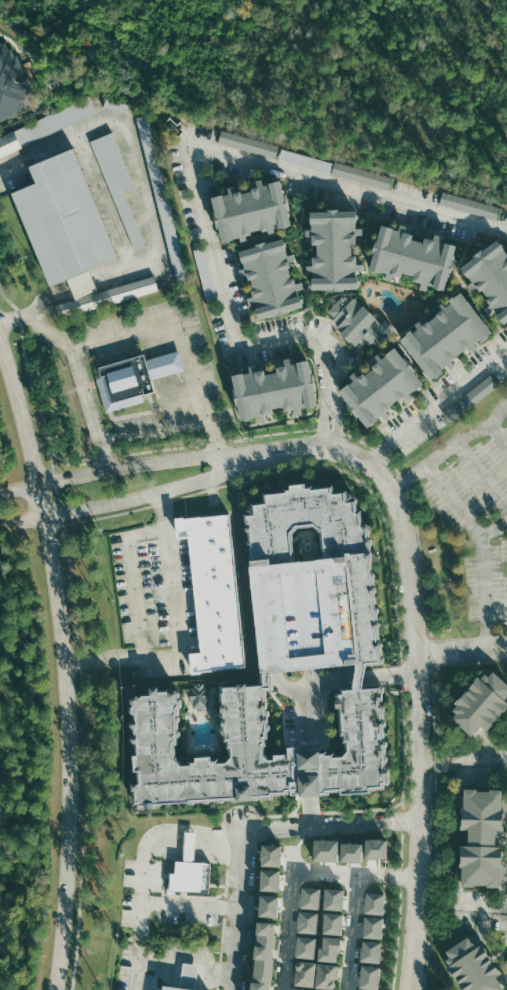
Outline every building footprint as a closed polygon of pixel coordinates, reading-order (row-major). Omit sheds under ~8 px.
[(11,117),(20,111),(17,104),(27,97),(36,93),(34,86),(27,77),(24,71),(26,70),(5,42),(0,44),(0,121),(11,117)] [(105,98),(103,106),(125,112),(127,104),(105,98)] [(136,117),(176,284),(188,281),(148,114),(136,117)] [(220,142),(276,159),(280,146),(223,129),(220,142)] [(90,141),(111,133),(134,187),(124,191),(146,246),(135,251),(90,141)] [(30,166),(36,182),(10,192),(48,292),(64,285),(68,294),(49,301),(58,324),(153,288),(150,281),(93,303),(80,267),(112,255),(72,150),(30,166)] [(212,198),(222,242),(291,225),(280,181),(212,198)] [(311,212),(313,289),(358,288),(356,211),(311,212)] [(381,225),(369,270),(445,290),(457,245),(381,225)] [(239,250),(259,319),(303,306),(283,238),(239,250)] [(498,240),(506,252),(506,322),(504,324),(461,268),(498,240)] [(461,290),(494,332),(482,341),(480,339),(475,342),(478,347),(473,351),(470,347),(452,360),(456,365),(450,369),(447,365),(442,369),(444,372),(432,381),(400,339),(411,330),(413,333),(419,328),(416,324),(420,321),(423,324),(440,311),(437,306),(443,302),(446,306),(450,302),(448,300),(461,290)] [(342,296),(328,310),(334,317),(333,318),(339,324),(337,327),(342,331),(341,332),(350,341),(351,340),(356,345),(359,342),(363,345),(367,341),(369,344),(373,340),(380,347),(395,331),(385,321),(382,324),(354,297),(351,301),(346,296),(344,298),(342,296)] [(395,348),(423,384),(410,393),(413,398),(408,402),(404,397),(399,401),(398,399),(390,405),(392,407),(387,411),(391,416),(385,421),(381,416),(368,426),(342,391),(355,381),(351,375),(355,372),(359,377),(363,373),(365,374),(373,368),(372,366),(377,363),(373,357),(379,353),(382,358),(395,348)] [(98,367),(101,378),(97,380),(98,383),(107,412),(145,400),(143,394),(154,391),(150,381),(185,371),(179,350),(145,361),(142,354),(98,367)] [(232,376),(241,420),(258,416),(259,422),(266,420),(265,415),(273,413),(272,408),(285,405),(286,409),(295,407),(296,413),(300,412),(298,407),(316,403),(307,361),(292,364),(290,358),(284,359),(285,365),(276,366),(277,371),(266,373),(265,369),(257,370),(256,364),(248,365),(249,372),(232,376)] [(473,407),(500,386),(491,375),(464,396),(473,407)] [(250,566),(244,513),(252,502),(263,501),(263,491),(290,488),(289,484),(306,482),(312,485),(333,484),(334,490),(346,490),(356,498),(357,510),(360,510),(363,523),(368,523),(373,543),(371,551),(376,592),(384,663),(356,664),(345,556),(324,558),(322,529),(314,523),(296,525),(290,532),(293,561),(250,566)] [(176,518),(178,539),(188,538),(202,652),(190,653),(193,672),(243,665),(228,515),(176,518)] [(481,725),(485,729),(506,707),(506,703),(502,699),(506,694),(506,682),(494,670),(489,675),(484,670),(453,703),(456,705),(452,710),(457,715),(453,719),(470,736),(481,725)] [(139,695),(137,694),(134,694),(131,697),(131,702),(132,703),(130,706),(131,712),(133,714),(134,719),(131,723),(131,726),(133,728),(133,735),(132,737),(132,741),(135,744),(136,755),(133,755),(134,771),(137,771),(138,783),(132,784),(134,804),(138,809),(143,809),(155,808),(162,803),(186,802),(190,804),(194,804),(195,802),(202,802),(204,803),(208,803),(210,801),(216,801),(218,802),(222,802),(224,800),(230,800),(231,801),(256,800),(258,798),(266,798),(267,799),(271,799),(275,794),(292,794),(296,795),(296,798),(303,796),(316,796),(327,794),(330,792),(339,792),(342,794),(370,792),(372,789),(384,788),(385,785),(388,784),(389,783),(389,768),(385,768),(385,763),(388,760),(387,756),(385,753),(385,746),(386,745),(387,741),(384,739),(383,726),(386,725),(385,721),(384,718),(383,712),(385,711),(385,706),(381,704),(381,702),(383,699),(383,693),(384,691),(384,685),(364,686),(341,687),(341,691),(337,691),(336,693),(336,707),(339,708),(341,735),(343,735),(344,742),(345,742),(346,749),(342,754),(335,754),(334,752),(327,753),(327,750),(297,752),(297,746),(288,747),(288,753),(273,754),(273,756),(270,757),(265,753),(264,746),(270,729),(269,724),(268,723),(267,716),(269,714),(269,710),(266,707),(265,690),(262,682),(222,684),(222,690),(220,690),(222,712),(220,713),(220,718),(222,720),(223,726),(221,728),(221,732),(225,735),(225,741),(227,741),(227,748),(229,748),(230,755),(226,760),(218,760),(218,758),(212,758),(212,756),(196,756),(196,759),(190,759),(189,762),(183,763),(176,758),(175,747),(178,737),(180,735),(180,730),(178,728),(177,721),(179,720),(179,708),(181,706),(181,700),(179,697),(179,691),(176,689),(171,690),(169,688),(159,688),(159,687),(150,687),(150,692),(141,692),(139,695)] [(194,683),(194,687),(192,687),(192,690),(190,691),(191,701),(193,700),(193,708),(208,707),(207,700),(209,700),(208,689),(207,689),(207,686),(204,686),(204,682),(194,683)] [(462,789),(461,829),(469,829),(469,846),(461,845),(460,887),(503,888),(504,845),(496,845),(496,830),(503,830),(503,790),(462,789)] [(183,859),(185,830),(195,830),(194,859),(183,859)] [(363,838),(363,858),(383,857),(383,837),(363,838)] [(311,839),(311,859),(359,860),(360,840),(311,839)] [(278,844),(259,843),(258,864),(278,865),(278,844)] [(166,887),(167,869),(172,870),(173,858),(183,859),(194,859),(207,860),(205,890),(166,887)] [(277,868),(258,867),(257,889),(276,890),(277,868)] [(317,907),(318,886),(299,885),(298,907),(317,907)] [(381,913),(382,892),(363,891),(363,912),(381,913)] [(275,894),(257,894),(256,914),(275,915),(275,894)] [(316,911),(296,910),(295,931),(316,932),(316,911)] [(360,936),(378,938),(381,917),(363,914),(360,936)] [(268,989),(277,926),(256,923),(247,988),(268,989)] [(337,932),(335,957),(315,955),(317,931),(337,932)] [(312,958),(315,936),(295,934),(293,956),(312,958)] [(503,989),(501,989),(466,989),(441,953),(468,936),(476,948),(482,944),(501,971),(494,976),(503,989)] [(378,961),(379,940),(360,939),(359,960),(378,961)] [(315,958),(335,960),(333,984),(313,982),(315,958)] [(179,987),(183,962),(197,965),(194,989),(179,987)] [(310,985),(312,964),(294,962),(292,983),(310,985)]
